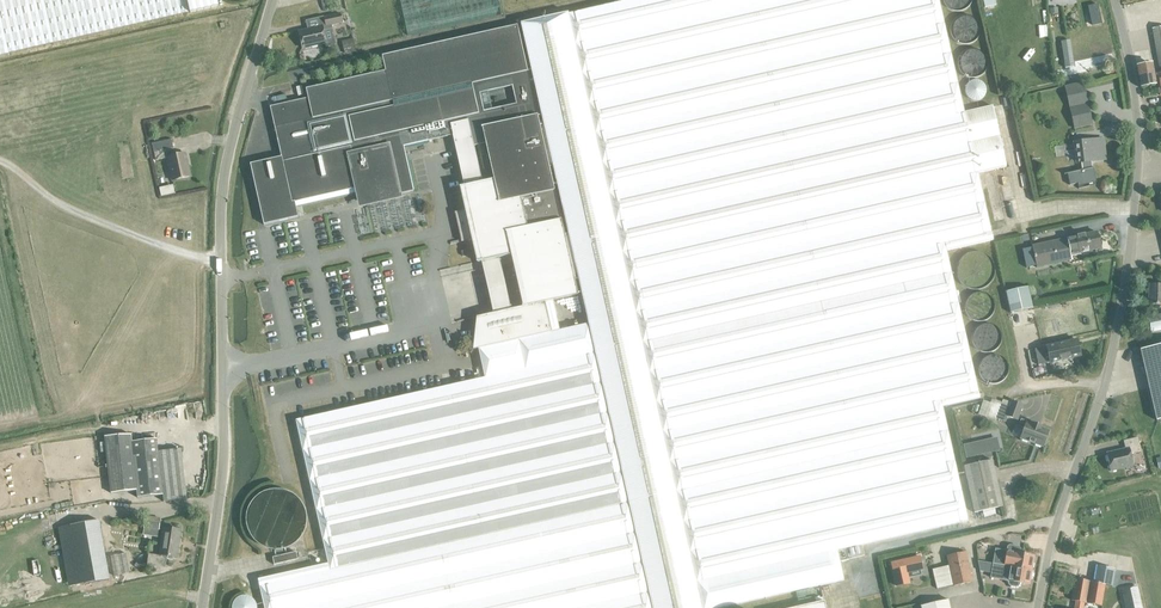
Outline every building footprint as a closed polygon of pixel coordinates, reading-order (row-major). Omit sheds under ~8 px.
[(99,33),(234,2),(233,0),(0,0),(0,55),(99,33)] [(556,184),(594,353),(524,369),(485,377),(295,420),(328,564),(258,579),(264,607),(721,607),(844,580),(839,561),(849,559),(846,548),(968,521),(942,407),(979,398),(946,251),(993,240),(978,173),(1006,167),(992,106),(964,112),(939,0),(629,0),(568,14),(568,13),(520,23),(520,24),(556,184)] [(408,34),(426,31),(421,8),(415,9),(413,0),(402,0),(408,34)] [(1099,10),(1086,13),(1089,25),(1102,22),(1099,10)] [(325,43),(326,46),(335,44),(331,25),(342,23),(340,13),(324,17),(326,26),(298,32),(302,48),(304,48),(305,49),(310,48),(310,47),(325,43)] [(975,26),(974,22),(972,18),(968,16),(965,15),(960,16),(957,18),(955,21),(954,23),(954,25),(954,30),(957,33),(960,35),(963,36),(966,36),(968,36),(971,34),(974,31),(975,28),(975,26)] [(524,369),(594,353),(556,184),(520,24),(381,56),(385,71),(305,89),(308,98),(270,107),(281,157),(250,164),(263,225),(298,217),(296,207),(364,191),(363,187),(375,184),(378,198),(378,199),(413,191),(413,190),(403,146),(428,141),(452,135),(469,209),(456,212),(456,215),(457,214),(463,240),(468,239),(468,241),(475,239),(480,261),(479,261),(479,262),(514,254),(526,305),(525,306),(525,307),(476,318),(473,350),(479,349),(518,340),(524,369)] [(1152,29),(1160,73),(1160,27),(1152,29)] [(1065,68),(1073,67),(1070,41),(1061,42),(1065,68)] [(983,61),(982,57),(980,54),(977,51),(974,51),(969,51),(967,52),(966,54),(963,57),(963,60),(963,65),(965,68),(968,70),(972,71),(976,70),(980,68),(982,65),(983,61)] [(1151,64),(1137,66),(1139,77),(1153,74),(1151,64)] [(1153,74),(1139,77),(1141,87),(1154,84),(1153,74)] [(986,90),(985,86),(983,83),(980,81),(976,79),(972,80),(969,82),(966,86),(965,90),(966,93),(968,97),(971,99),(973,100),(975,100),(979,100),(983,98),(985,95),(986,90)] [(1074,128),(1092,124),(1082,82),(1065,86),(1074,128)] [(1092,168),(1091,162),(1105,160),(1102,140),(1085,142),(1085,141),(1075,142),(1078,164),(1081,163),(1082,170),(1068,173),(1070,184),(1069,184),(1069,185),(1077,183),(1078,189),(1089,186),(1088,181),(1094,180),(1092,168),(1093,168),(1093,167),(1092,168)] [(154,152),(155,160),(167,158),(172,181),(190,177),(188,168),(185,153),(175,156),(173,148),(154,152)] [(1079,253),(1100,249),(1096,232),(1031,246),(1036,267),(1071,260),(1070,255),(1079,253)] [(972,289),(979,289),(985,287),(990,283),(993,278),(994,272),(994,266),(991,260),(986,256),(981,253),(974,253),(968,255),(963,259),(960,264),(958,270),(959,276),(962,282),(967,286),(972,289)] [(1160,279),(1160,285),(1149,285),(1148,305),(1160,305),(1160,279)] [(1033,308),(1028,287),(1005,292),(1010,313),(1033,308)] [(996,306),(995,301),(994,298),(992,296),(989,294),(988,293),(983,292),(981,292),(977,292),(974,294),(972,295),(970,298),(969,300),(968,303),(967,306),(968,310),(969,313),(971,316),(974,318),(976,319),(979,320),(981,320),(985,320),(987,319),(990,318),(992,316),(994,314),(995,312),(996,310),(996,306)] [(1160,330),(1160,315),(1148,317),(1151,332),(1160,330)] [(1003,338),(1003,337),(1003,335),(1002,331),(1001,329),(999,327),(995,324),(992,323),(989,323),(986,323),(984,324),(979,326),(977,328),(976,331),(975,333),(974,336),(974,339),(975,342),(977,347),(979,349),(982,350),(985,352),(987,352),(991,352),(994,351),(998,349),(1000,346),(1002,343),(1003,341),(1003,338)] [(518,340),(479,349),(485,377),(524,369),(518,340)] [(1077,343),(1077,341),(1076,340),(1041,347),(1035,349),(1038,365),(1039,365),(1050,363),(1080,356),(1077,343)] [(1160,420),(1160,345),(1140,350),(1156,421),(1160,420)] [(1010,369),(1010,368),(1009,363),(1007,360),(1006,358),(1004,356),(1001,355),(997,354),(995,353),(993,354),(990,355),(987,356),(985,358),(983,360),(981,362),(981,366),(980,368),(980,371),(981,374),(982,376),(984,378),(988,381),(991,383),(994,383),(997,383),(1000,382),(1002,381),(1005,379),(1008,375),(1009,372),(1010,369)] [(1011,403),(1002,400),(996,418),(1005,421),(1007,416),(1017,420),(1022,405),(1012,401),(1011,403)] [(1021,419),(1018,426),(1024,428),(1020,438),(1042,447),(1048,430),(1040,427),(1040,426),(1033,423),(1032,425),(1026,422),(1027,421),(1021,419)] [(132,442),(131,435),(104,436),(111,494),(136,491),(137,498),(162,495),(163,502),(187,499),(181,449),(158,451),(156,439),(132,442)] [(963,444),(966,457),(1000,450),(997,437),(963,444)] [(1141,451),(1138,437),(1123,441),(1125,449),(1106,453),(1110,471),(1132,466),(1130,454),(1141,451)] [(974,513),(1002,507),(992,460),(964,466),(974,513)] [(306,534),(303,508),(293,487),(259,492),(242,500),(244,517),(258,547),(273,545),(278,554),(286,553),(285,545),(306,534)] [(146,516),(144,528),(158,530),(160,518),(146,516)] [(81,584),(109,579),(98,520),(70,525),(81,584)] [(167,555),(176,557),(180,530),(164,528),(160,554),(160,556),(149,554),(147,565),(165,568),(167,555)] [(1118,566),(1120,557),(1116,557),(1119,543),(1084,538),(1075,590),(1073,589),(1071,600),(1075,601),(1083,603),(1101,606),(1104,585),(1111,586),(1115,566),(1118,566)] [(995,549),(992,564),(1031,570),(1031,568),(1032,567),(1033,564),(1032,562),(1033,556),(1019,553),(1020,549),(1018,547),(1009,545),(1007,547),(1006,551),(995,549)] [(297,559),(296,552),(272,557),(274,565),(297,559)] [(953,586),(972,582),(965,552),(946,556),(953,586)] [(108,555),(110,575),(127,573),(124,553),(108,555)] [(906,572),(920,569),(922,569),(920,557),(892,563),(897,587),(909,584),(907,578),(906,572)] [(1031,570),(992,564),(990,577),(1008,581),(1008,583),(1009,584),(1010,586),(1015,587),(1017,586),(1019,584),(1019,582),(1028,584),(1029,578),(1031,577),(1032,573),(1031,571),(1031,570)] [(1121,590),(1125,607),(1141,607),(1136,586),(1121,590)] [(260,602),(240,593),(233,607),(257,607),(260,602)] [(948,600),(920,606),(920,607),(950,607),(948,600)]
